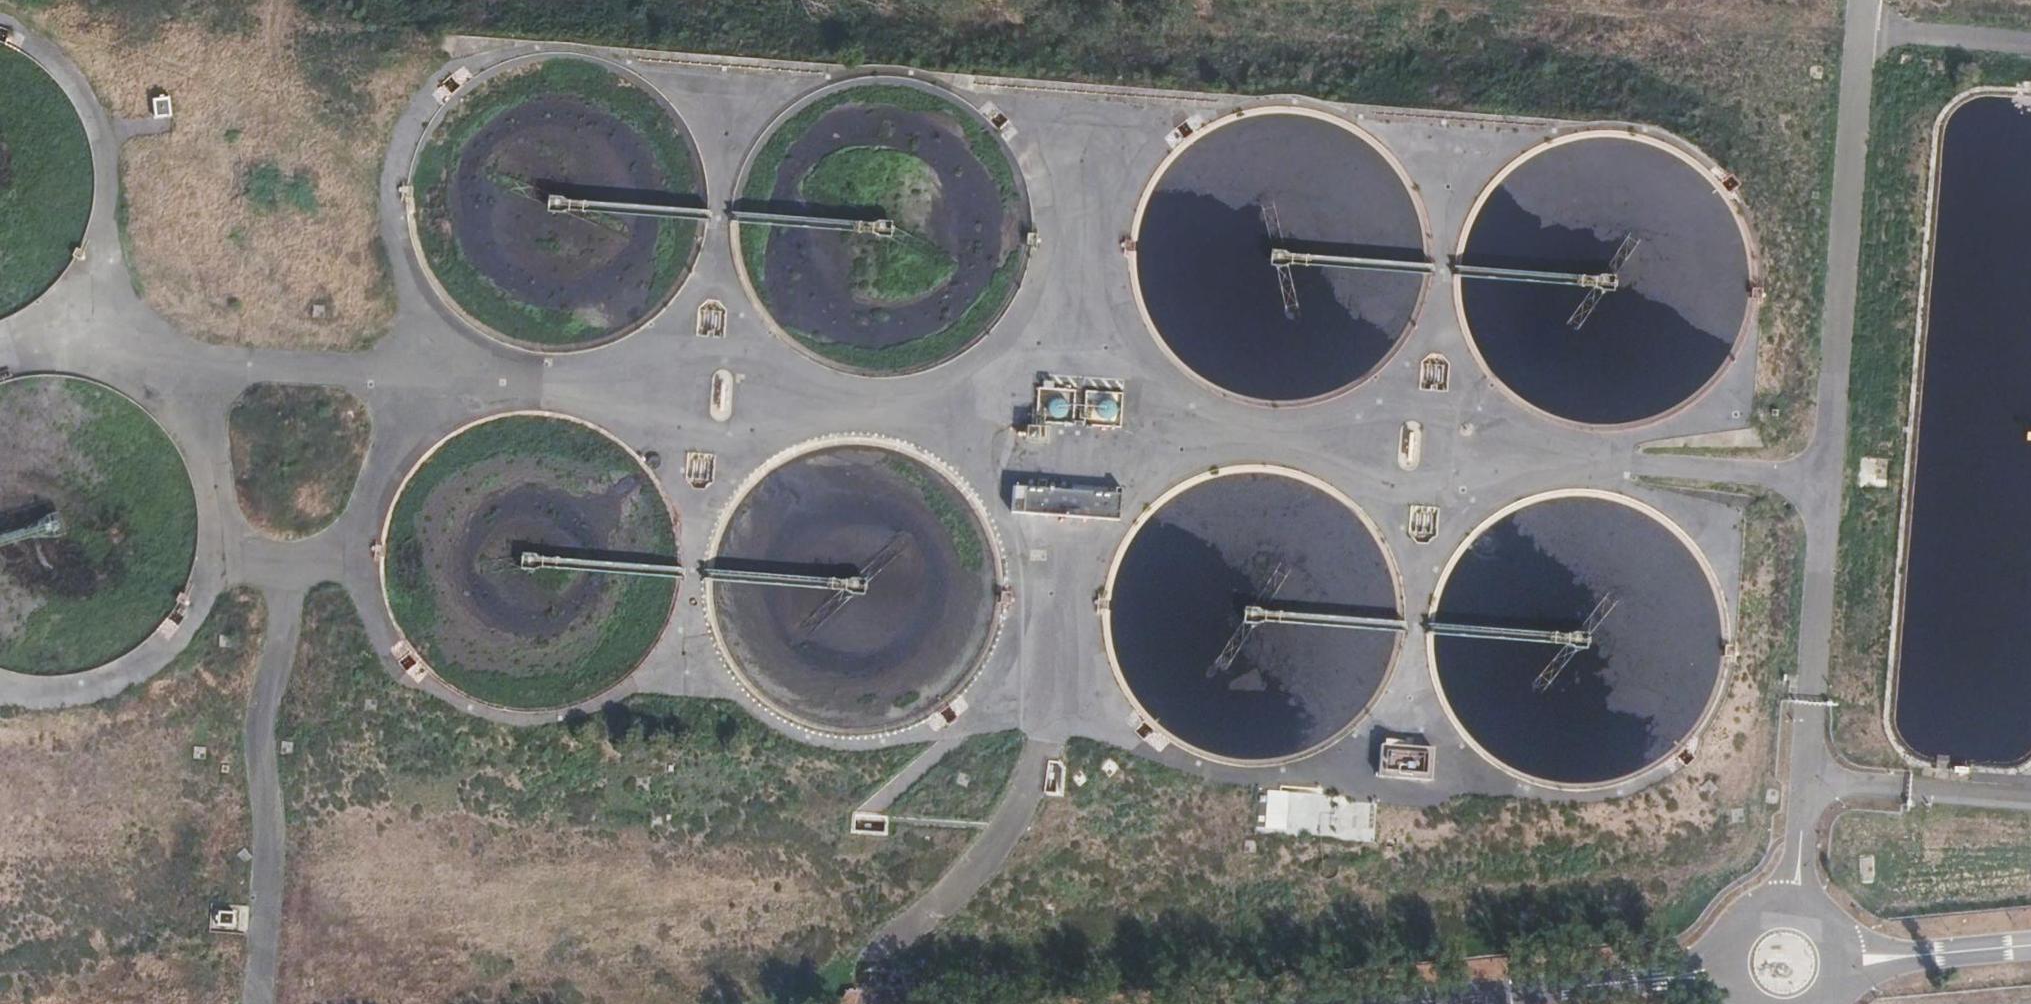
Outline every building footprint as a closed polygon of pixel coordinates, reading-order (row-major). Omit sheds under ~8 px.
[(1089,392),(1088,420),(1116,422),(1117,393),(1089,392)] [(1125,506),(1018,497),(1015,525),(1122,534),(1125,506)] [(1437,762),(1383,759),(1381,793),(1435,798),(1437,762)] [(1265,792),(1264,833),(1369,836),(1370,795),(1265,792)] [(1854,855),(1841,855),(1841,868),(1854,868),(1854,855)]
